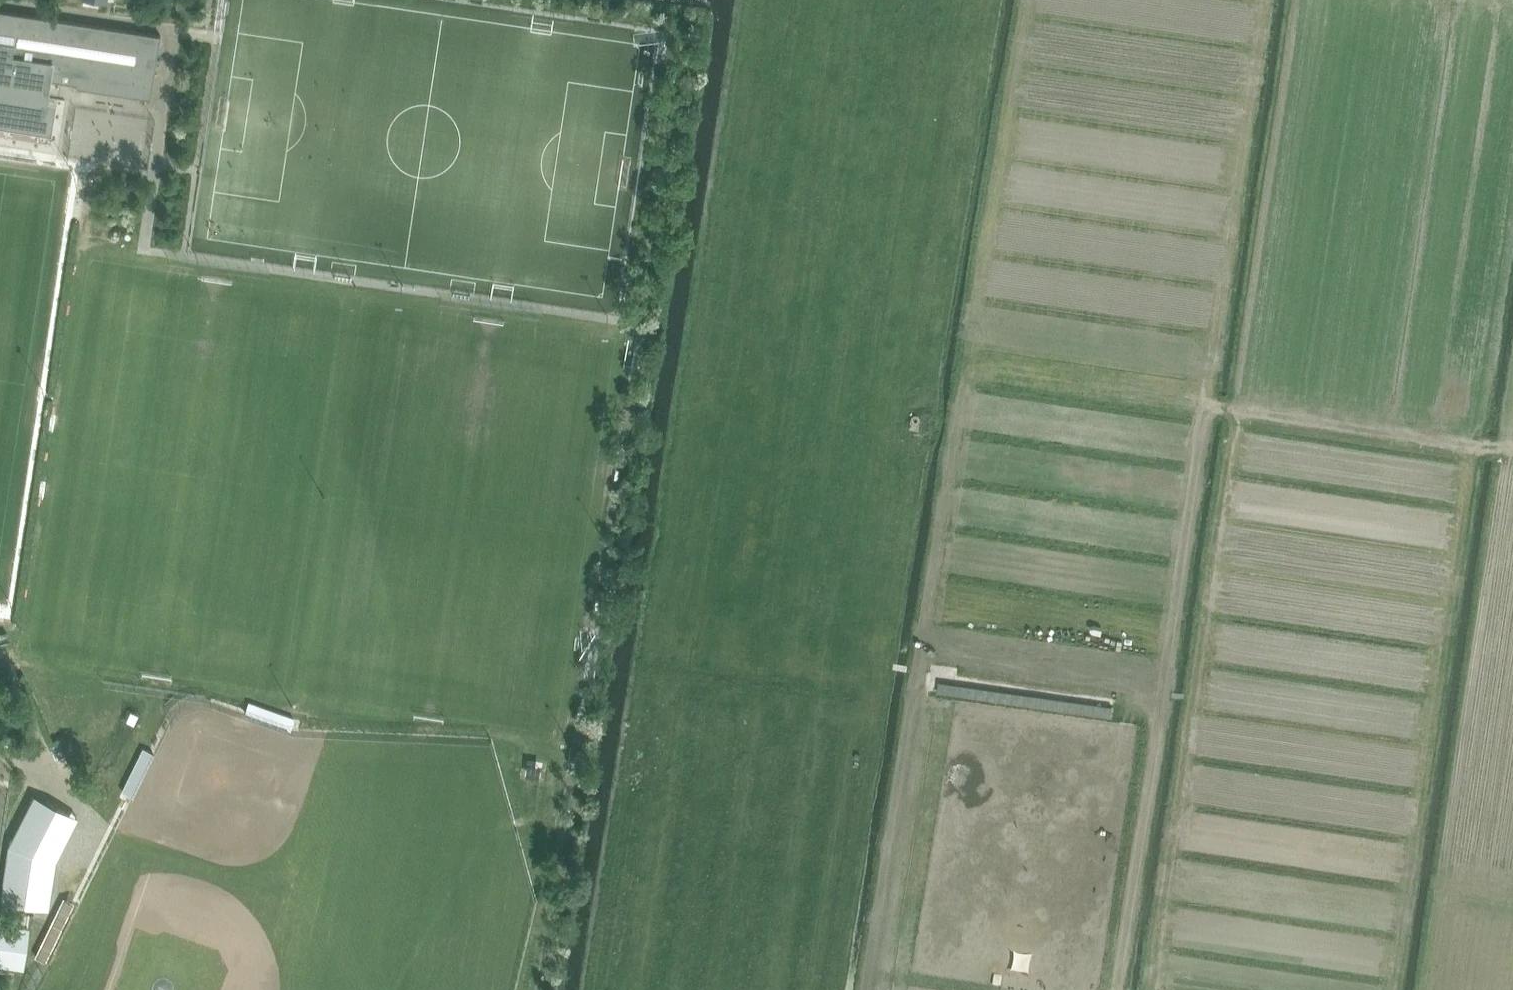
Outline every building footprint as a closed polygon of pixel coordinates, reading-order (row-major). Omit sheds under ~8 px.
[(43,118),(49,80),(56,81),(58,71),(78,74),(76,87),(150,98),(159,34),(157,34),(157,35),(0,10),(0,112),(43,118)] [(929,423),(920,421),(920,418),(918,415),(915,414),(912,416),(910,428),(918,430),(918,427),(928,429),(929,423)] [(33,795),(8,845),(0,894),(0,900),(48,907),(55,859),(44,854),(66,811),(33,795)] [(14,966),(20,925),(0,922),(0,964),(14,966)]
